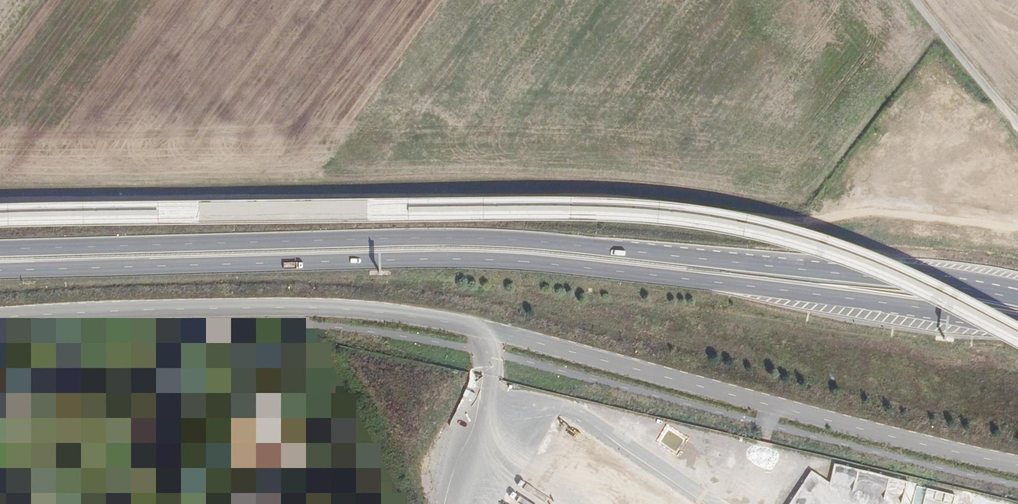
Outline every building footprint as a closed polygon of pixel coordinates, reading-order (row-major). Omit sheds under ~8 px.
[(243,439),(240,501),(307,503),(308,503),(309,469),(277,468),(278,440),(243,439)]
